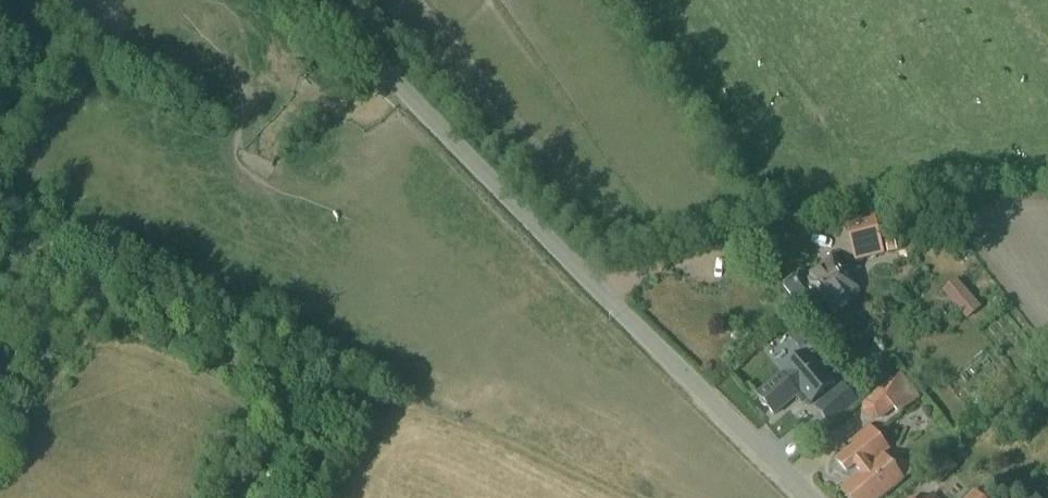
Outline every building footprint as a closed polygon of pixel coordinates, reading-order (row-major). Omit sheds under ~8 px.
[(874,222),(848,229),(856,256),(882,249),(874,222)] [(822,303),(835,318),(861,297),(850,283),(854,280),(834,255),(806,279),(800,272),(782,287),(806,316),(822,303)] [(966,319),(979,308),(965,291),(952,302),(966,319)] [(821,344),(841,368),(854,357),(834,333),(821,344)] [(782,373),(758,392),(777,415),(799,397),(806,406),(811,402),(814,406),(838,386),(809,349),(784,369),(786,371),(783,374),(782,373)] [(901,372),(864,401),(863,406),(864,413),(869,419),(873,421),(875,422),(879,420),(880,421),(895,409),(900,414),(921,398),(901,372)] [(832,394),(835,398),(820,412),(830,424),(857,402),(843,385),(832,394)] [(849,473),(853,470),(857,475),(843,486),(852,497),(876,497),(902,478),(911,471),(902,459),(893,466),(883,454),(891,448),(872,423),(856,435),(860,439),(837,457),(840,461),(836,466),(839,469),(843,470),(847,470),(849,473)] [(975,490),(967,497),(984,497),(975,490)]
